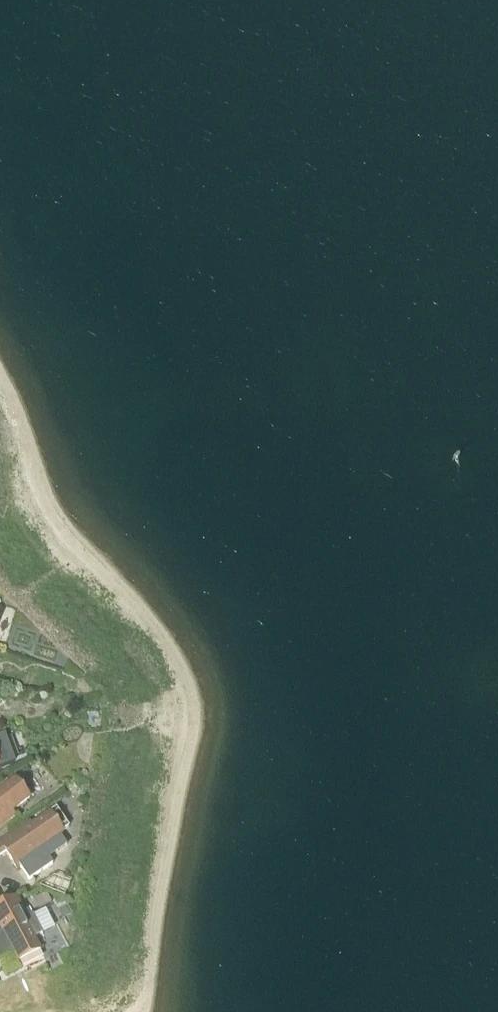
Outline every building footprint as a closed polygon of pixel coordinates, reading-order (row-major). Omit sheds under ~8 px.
[(29,797),(14,778),(0,789),(0,825),(14,814),(12,811),(29,797)] [(42,846),(50,857),(66,846),(59,835),(63,832),(62,831),(69,827),(56,808),(31,825),(29,821),(0,841),(0,856),(5,852),(16,869),(44,850),(41,847),(42,846)] [(38,909),(51,903),(46,893),(33,899),(38,909)] [(14,953),(18,961),(40,950),(33,938),(43,933),(33,914),(27,917),(16,896),(0,904),(0,961),(14,953)]
